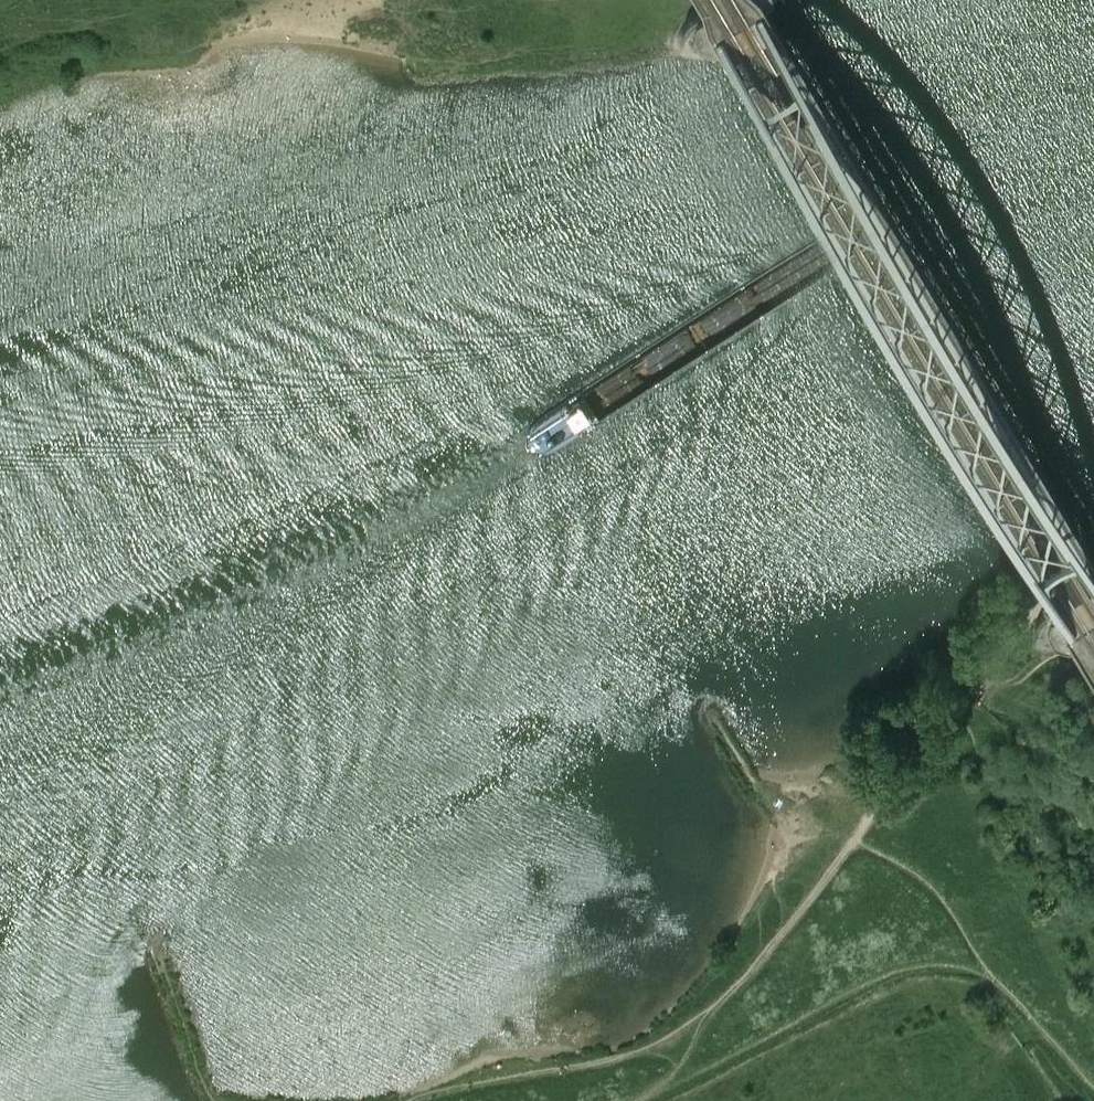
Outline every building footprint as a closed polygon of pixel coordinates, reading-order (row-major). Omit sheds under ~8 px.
[(690,10),(685,13),(679,17),(675,22),(673,27),(671,32),(670,38),(669,43),(674,46),(681,48),(687,49),(692,48),(698,47),(702,46),(707,43),(760,11),(765,8),(770,4),(773,0),(706,0),(690,10)] [(1044,605),(1039,609),(1033,613),(1029,618),(1027,622),(1025,628),(1024,633),(1023,639),(1028,642),(1035,644),(1041,644),(1046,644),(1052,643),(1056,641),(1061,638),(1093,619),(1093,575),(1044,605)]
